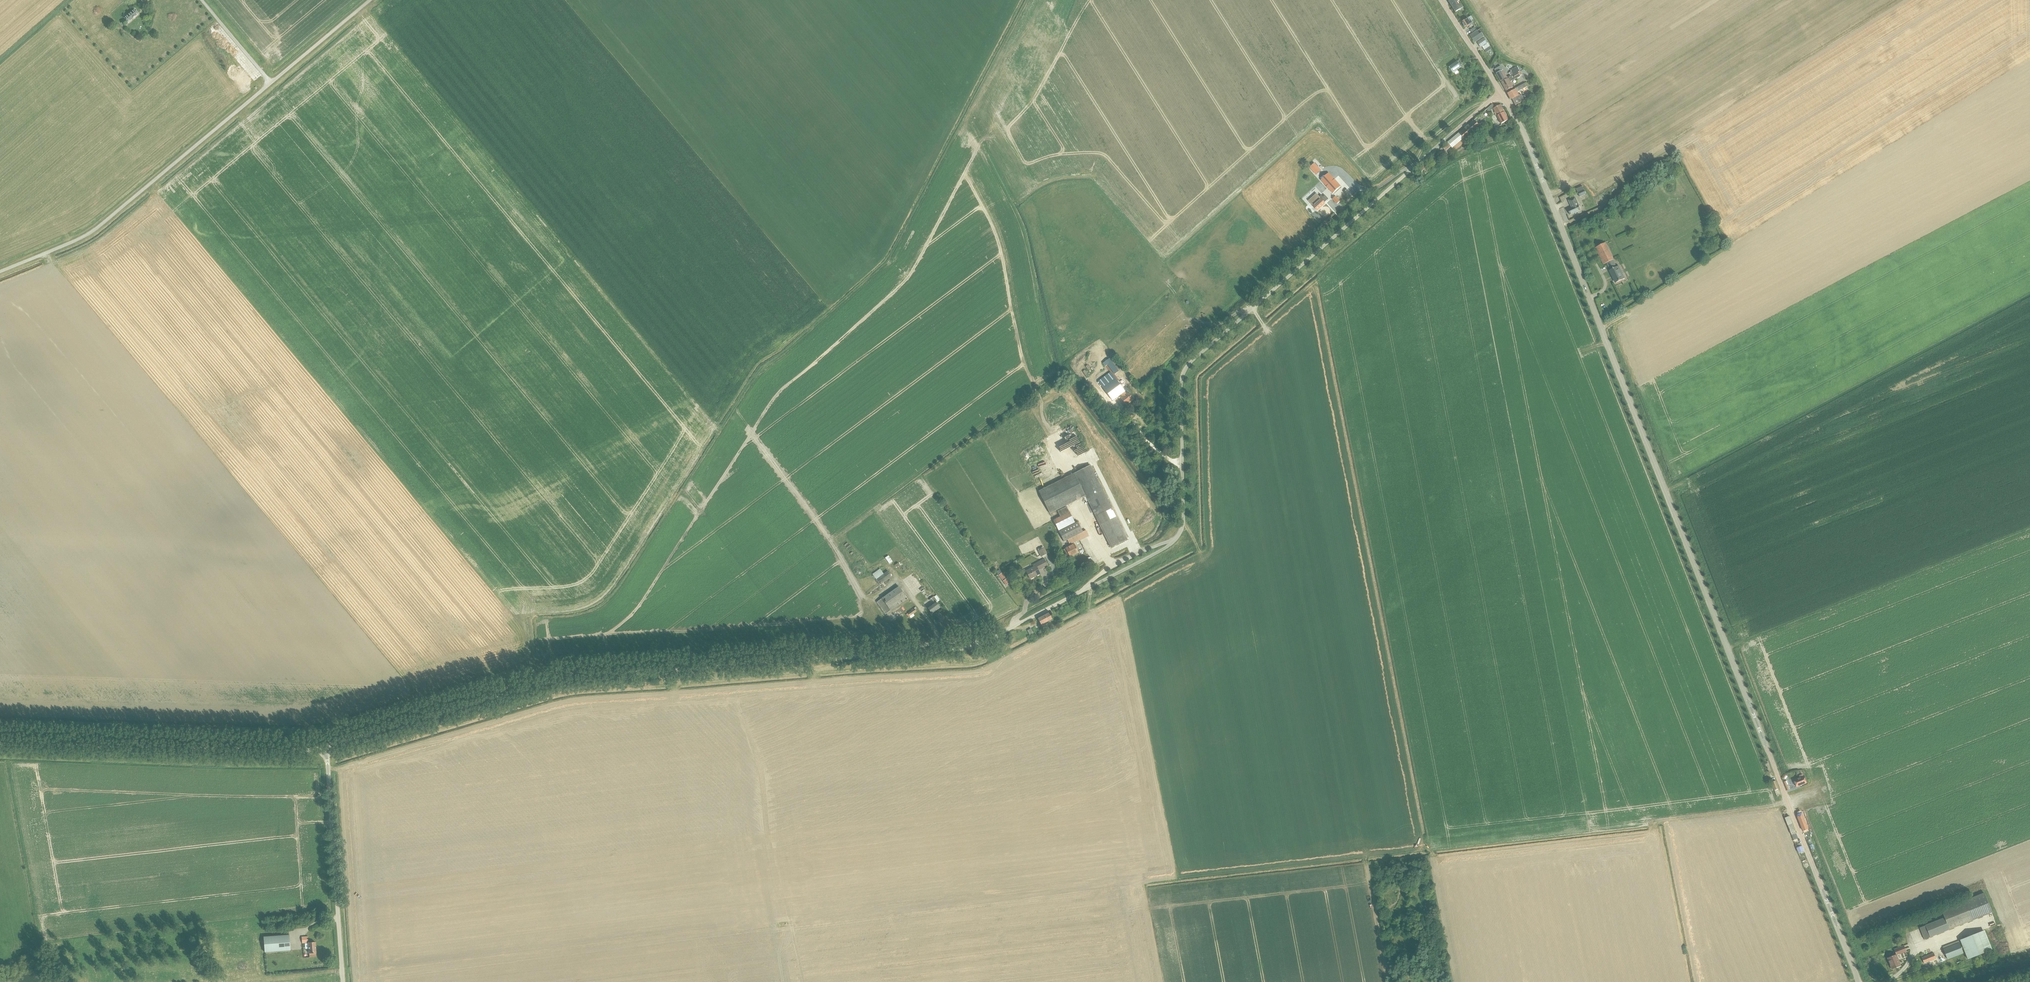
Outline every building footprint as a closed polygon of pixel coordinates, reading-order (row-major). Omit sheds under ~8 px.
[(1456,12),(1464,7),(1461,3),(1459,5),(1457,2),(1459,0),(1448,0),(1456,12)] [(121,23),(124,26),(139,14),(135,9),(125,18),(125,19),(121,23)] [(1468,18),(1462,22),(1466,28),(1473,24),(1471,21),(1470,22),(1468,18)] [(1479,29),(1479,30),(1477,31),(1473,34),(1470,35),(1473,39),(1474,38),(1476,42),(1484,37),(1482,33),(1479,29)] [(1482,47),(1484,50),(1489,46),(1487,43),(1484,38),(1478,42),(1481,47),(1482,47)] [(1464,65),(1465,64),(1464,62),(1462,63),(1461,61),(1460,60),(1458,61),(1449,67),(1453,73),(1461,67),(1464,65)] [(1501,66),(1495,70),(1497,73),(1497,74),(1501,81),(1507,78),(1507,76),(1503,70),(1501,66)] [(1512,72),(1509,73),(1511,76),(1513,74),(1520,71),(1518,67),(1511,70),(1512,72)] [(1507,78),(1501,81),(1505,89),(1506,91),(1513,87),(1510,83),(1513,81),(1516,79),(1521,77),(1520,76),(1522,75),(1520,71),(1513,74),(1511,76),(1510,76),(1511,77),(1508,79),(1507,78)] [(1514,90),(1508,94),(1510,98),(1511,98),(1516,106),(1531,98),(1529,94),(1523,97),(1521,95),(1520,95),(1519,95),(1517,92),(1527,87),(1525,83),(1515,89),(1515,90),(1514,90)] [(1516,107),(1519,111),(1525,108),(1523,103),(1516,107)] [(1493,108),(1501,124),(1509,120),(1501,105),(1495,108),(1493,104),(1487,109),(1489,111),(1493,108)] [(1466,140),(1481,127),(1474,120),(1459,133),(1448,143),(1443,148),(1449,156),(1466,141),(1466,140)] [(1312,171),(1316,175),(1321,171),(1317,167),(1312,171)] [(1331,190),(1333,193),(1341,186),(1338,183),(1335,180),(1329,173),(1321,180),(1327,187),(1330,190),(1331,190)] [(1586,194),(1582,187),(1576,189),(1580,197),(1586,194)] [(1312,205),(1318,211),(1325,203),(1320,198),(1312,205)] [(1569,214),(1570,214),(1580,210),(1575,198),(1569,200),(1572,208),(1568,210),(1568,211),(1569,214)] [(1610,270),(1616,283),(1625,278),(1619,266),(1613,269),(1609,262),(1614,260),(1605,243),(1595,248),(1604,265),(1607,263),(1610,270)] [(1134,400),(1127,391),(1126,393),(1123,389),(1111,373),(1099,382),(1103,387),(1113,401),(1120,395),(1127,405),(1134,400)] [(1090,394),(1095,400),(1101,395),(1097,389),(1090,394)] [(1073,424),(1061,429),(1065,438),(1062,439),(1071,458),(1086,451),(1073,424)] [(1127,539),(1123,531),(1091,465),(1039,491),(1050,514),(1086,496),(1111,547),(1127,539)] [(1083,532),(1083,531),(1078,522),(1075,524),(1070,512),(1053,520),(1059,532),(1064,541),(1067,540),(1071,546),(1066,548),(1068,552),(1070,557),(1079,553),(1076,548),(1074,544),(1073,543),(1078,541),(1079,541),(1089,536),(1086,530),(1083,532)] [(1038,551),(1041,556),(1047,553),(1044,547),(1038,551)] [(1044,559),(1038,562),(1033,565),(1034,567),(1026,571),(1030,579),(1040,574),(1038,570),(1047,565),(1044,559)] [(877,580),(876,580),(880,585),(892,576),(888,571),(884,574),(881,569),(873,575),(877,580)] [(1010,583),(1002,573),(999,575),(1006,585),(1010,583)] [(877,602),(886,614),(908,599),(899,587),(877,602)] [(936,595),(934,596),(931,598),(935,603),(928,608),(932,614),(940,608),(936,602),(937,601),(939,599),(936,595)] [(915,609),(908,613),(911,618),(914,615),(914,614),(917,612),(915,609)] [(1038,619),(1041,625),(1052,619),(1049,613),(1038,619)] [(1804,776),(1803,776),(1802,775),(1799,776),(1800,778),(1794,780),(1797,787),(1807,783),(1804,776)] [(1798,814),(1797,816),(1804,833),(1809,831),(1802,813),(1798,814)] [(1794,834),(1796,833),(1790,816),(1785,818),(1792,835),(1794,839),(1796,838),(1794,834)] [(1796,845),(1805,868),(1809,866),(1800,843),(1796,845)] [(1973,920),(1993,912),(1985,894),(1965,901),(1942,911),(1944,918),(1920,928),(1924,939),(1973,920)] [(1960,940),(1968,959),(1991,949),(1984,930),(1960,940)] [(264,937),(265,952),(290,950),(289,935),(264,937)] [(309,954),(310,957),(316,957),(316,953),(315,942),(308,943),(309,954)] [(1943,950),(1947,959),(1963,953),(1960,943),(1943,950)] [(1894,949),(1895,952),(1896,955),(1887,958),(1892,970),(1901,966),(1896,955),(1899,954),(1900,954),(1906,952),(1904,946),(1894,949)] [(1922,958),(1924,964),(1936,959),(1934,953),(1922,958)]
